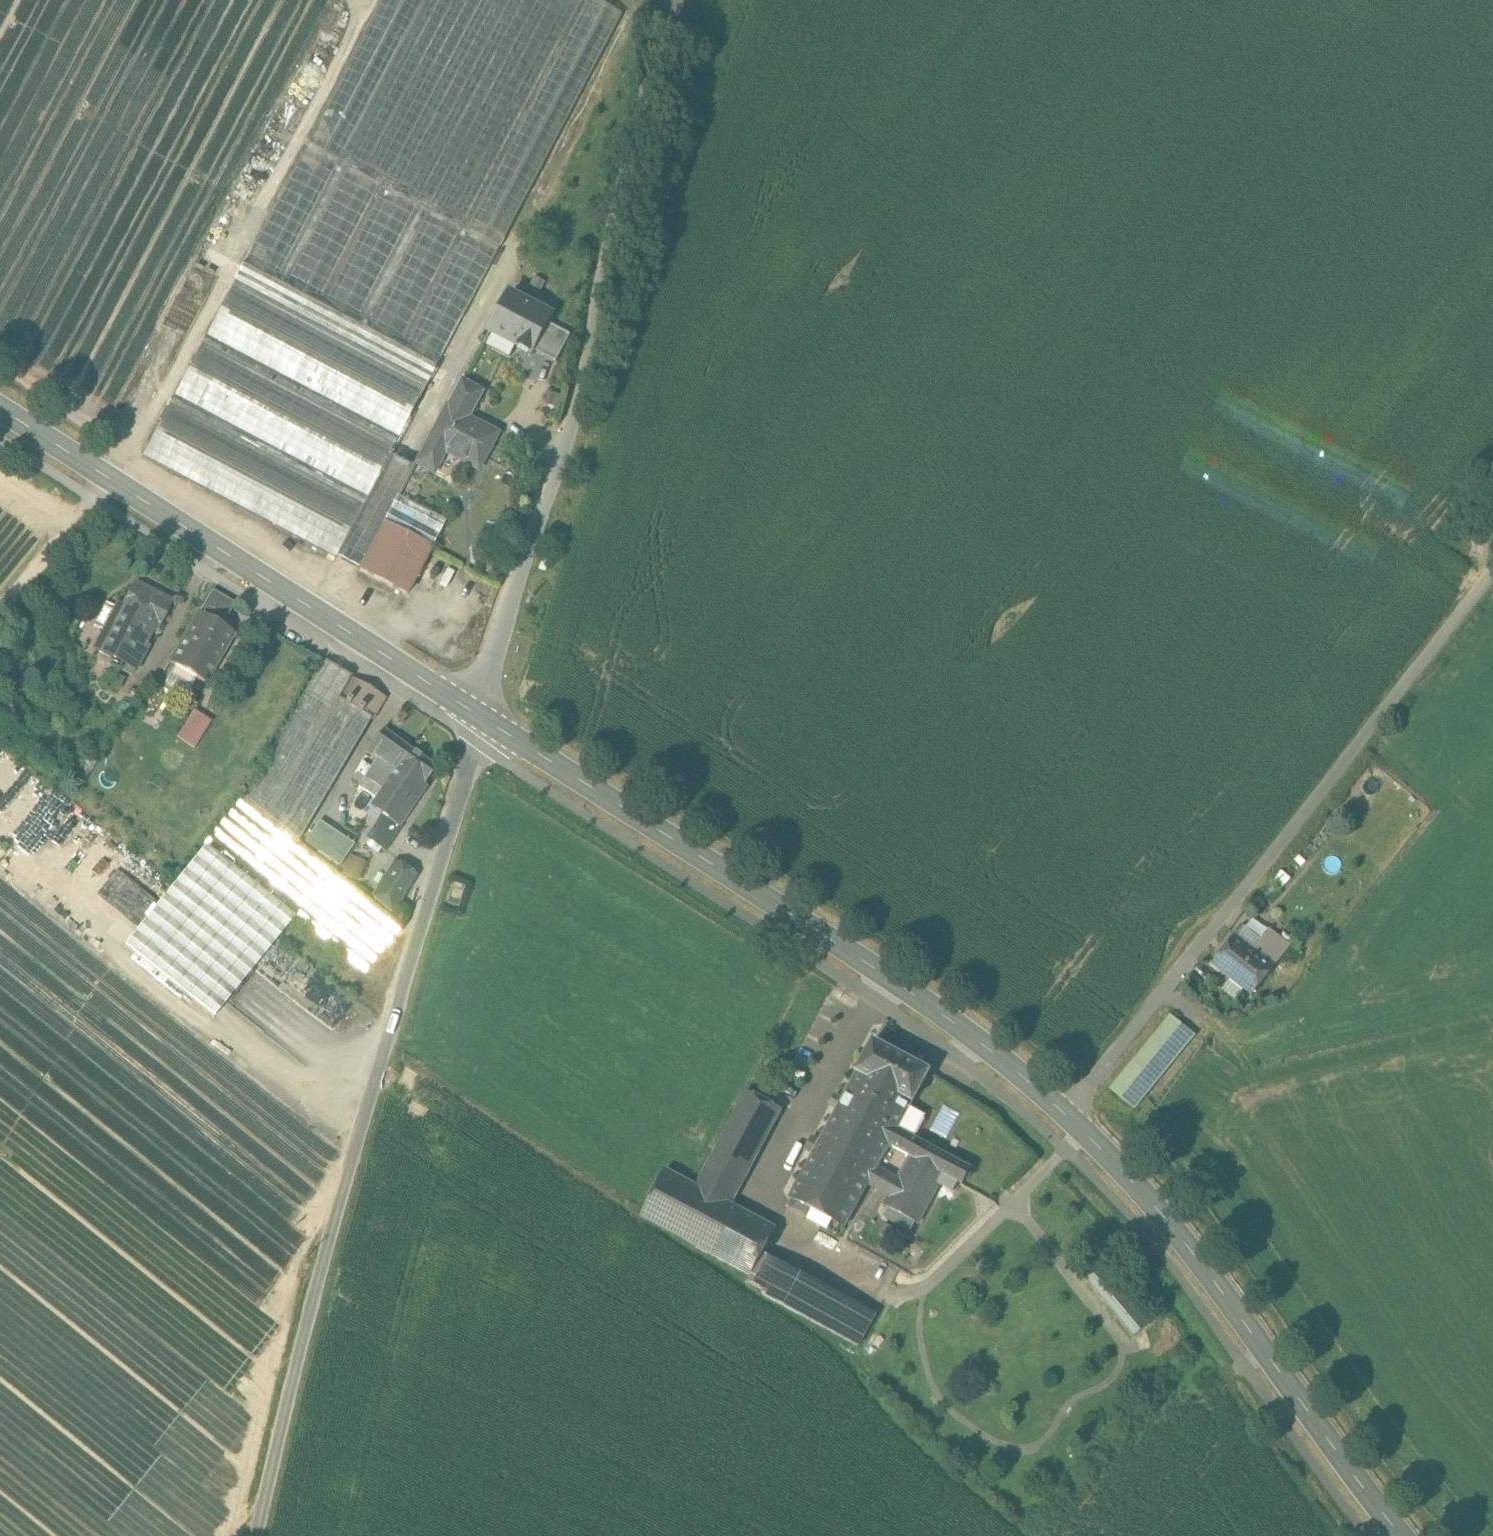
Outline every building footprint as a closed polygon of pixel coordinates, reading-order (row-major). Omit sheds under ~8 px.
[(424,0),(382,0),(243,265),(276,282),(424,0)] [(404,349),(587,0),(424,0),(276,282),(285,287),(347,168),(380,185),(317,304),(323,307),(385,188),(418,205),(356,324),(366,330),(429,210),(462,228),(399,347),(404,349)] [(437,366),(623,12),(599,0),(587,0),(404,349),(437,366)] [(285,287),(317,304),(380,185),(347,168),(285,287)] [(323,307),(356,324),(418,205),(385,188),(323,307)] [(429,210),(366,330),(399,347),(462,228),(429,210)] [(235,283),(427,384),(437,366),(404,349),(399,347),(366,330),(356,324),(323,307),(317,304),(285,287),(276,282),(243,265),(235,283)] [(206,336),(399,438),(427,384),(235,283),(206,336)] [(552,315),(510,293),(490,330),(532,352),(533,350),(547,324),(552,315)] [(547,324),(533,350),(557,362),(570,336),(547,324)] [(399,438),(206,336),(203,343),(395,445),(399,438)] [(395,445),(203,343),(175,397),(367,498),(390,455),(395,445)] [(461,382),(448,408),(447,407),(416,464),(434,474),(445,453),(478,470),(497,435),(467,419),(481,393),(461,382)] [(367,498),(175,397),(171,404),(364,505),(367,498)] [(364,505),(171,404),(143,457),(336,558),(336,557),(364,505)] [(364,505),(336,557),(360,570),(384,526),(399,499),(415,469),(390,455),(367,498),(364,505)] [(399,499),(384,526),(431,550),(445,524),(399,499)] [(384,526),(360,570),(360,571),(407,596),(431,550),(384,526)] [(117,609),(105,632),(96,650),(113,659),(126,634),(145,644),(154,626),(159,628),(172,602),(136,582),(123,607),(119,605),(117,609)] [(235,605),(212,591),(199,613),(222,627),(235,605)] [(105,632),(117,609),(106,604),(94,627),(105,632)] [(199,613),(198,613),(170,662),(176,666),(197,678),(207,684),(235,634),(222,627),(199,613)] [(145,644),(126,634),(113,659),(136,671),(149,647),(145,644)] [(324,661),(243,797),(299,842),(371,719),(339,700),(352,678),(324,661)] [(197,678),(176,666),(167,681),(188,693),(197,678)] [(386,698),(352,678),(339,700),(371,719),(373,720),(386,698)] [(194,712),(178,737),(194,748),(210,723),(194,712)] [(410,749),(383,730),(367,753),(376,759),(365,777),(382,788),(384,788),(410,749)] [(410,749),(384,788),(382,788),(370,807),(381,815),(398,827),(399,827),(423,790),(422,789),(436,768),(410,749)] [(243,797),(204,845),(206,847),(294,918),(364,974),(403,926),(299,842),(243,797)] [(398,827),(381,815),(373,828),(393,842),(401,829),(399,827),(398,827)] [(354,845),(319,821),(306,842),(340,865),(354,845)] [(393,842),(373,828),(366,838),(386,852),(393,842)] [(294,918),(206,847),(125,947),(213,1018),(294,918)] [(358,879),(366,859),(349,853),(341,873),(358,879)] [(395,864),(373,898),(392,913),(415,877),(395,864)] [(1270,929),(1254,949),(1275,965),(1291,945),(1270,929)] [(1254,949),(1235,934),(1212,964),(1252,995),(1275,966),(1275,965),(1254,949)] [(1169,1010),(1110,1085),(1135,1105),(1194,1030),(1169,1010)] [(910,1061),(892,1052),(894,1049),(880,1041),(878,1044),(873,1042),(857,1072),(843,1099),(898,1129),(909,1107),(912,1102),(929,1071),(924,1069),(925,1066),(911,1058),(910,1061)] [(747,1092),(697,1187),(732,1205),(780,1110),(747,1092)] [(898,1129),(843,1099),(789,1198),(793,1200),(811,1210),(825,1217),(842,1227),(844,1228),(868,1184),(877,1167),(889,1145),(898,1129)] [(924,1115),(909,1107),(898,1129),(915,1138),(925,1120),(924,1115)] [(915,1138),(898,1129),(889,1145),(910,1156),(945,1175),(963,1184),(971,1169),(915,1138)] [(889,1145),(877,1167),(898,1179),(910,1156),(889,1145)] [(945,1175),(910,1156),(898,1179),(877,1167),(868,1184),(889,1196),(883,1205),(888,1208),(883,1217),(911,1232),(915,1223),(918,1224),(945,1175)] [(697,1187),(665,1170),(641,1217),(751,1276),(763,1254),(776,1229),(732,1205),(697,1187)] [(806,1218),(811,1210),(793,1200),(788,1208),(806,1218)] [(820,1226),(825,1217),(811,1210),(806,1218),(820,1226)] [(825,1217),(820,1226),(837,1235),(842,1227),(825,1217)] [(802,1275),(763,1254),(751,1276),(747,1282),(764,1291),(763,1294),(785,1306),(802,1275)] [(1153,1322),(1101,1260),(1084,1275),(1135,1336),(1153,1322)] [(851,1301),(802,1275),(785,1306),(834,1332),(851,1301)] [(876,1314),(851,1301),(834,1332),(859,1346),(876,1314)]
